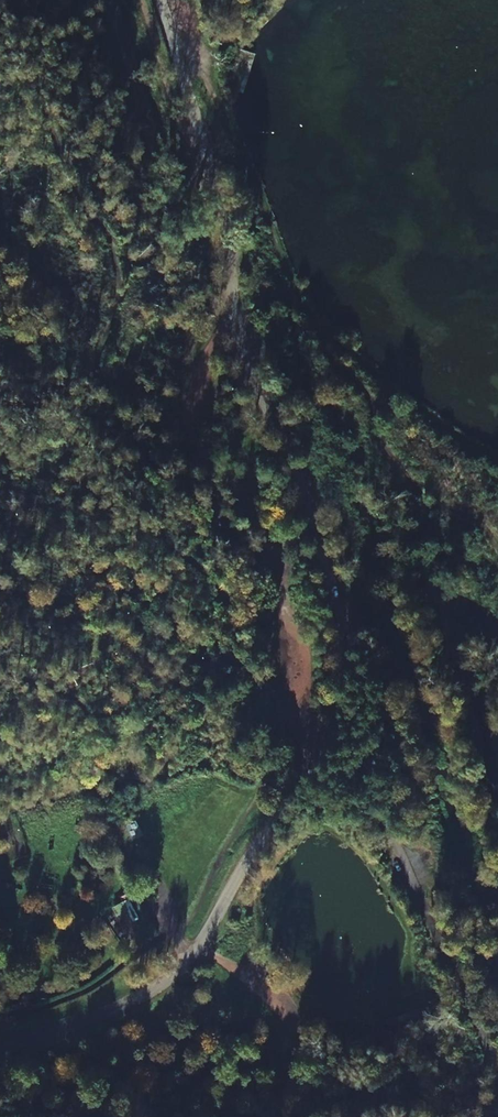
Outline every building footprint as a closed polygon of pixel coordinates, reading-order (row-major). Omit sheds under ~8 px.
[(133,842),(144,836),(136,820),(125,825),(133,842)]
